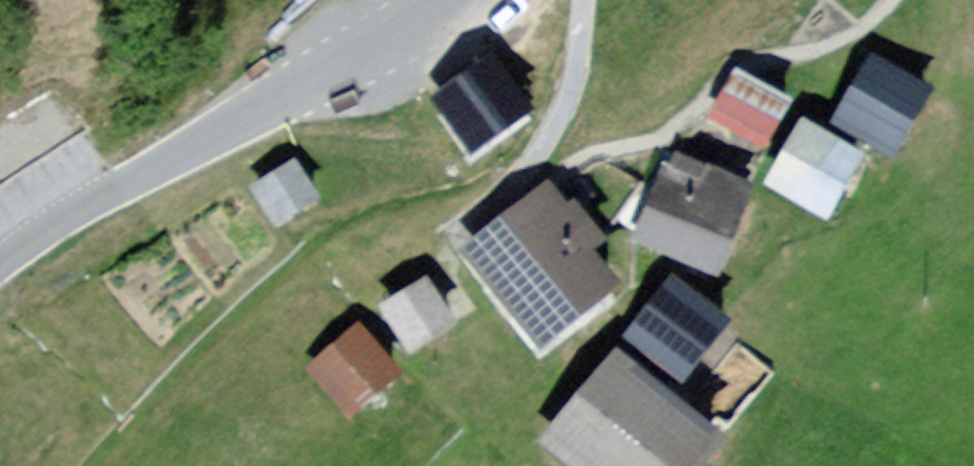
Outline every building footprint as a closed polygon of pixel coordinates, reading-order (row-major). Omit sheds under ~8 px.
[(555,107),(515,52),(454,95),(493,151),(555,107)] [(955,98),(890,61),(855,123),(920,160),(955,98)] [(805,102),(746,71),(718,124),(777,155),(805,102)] [(55,93),(0,128),(0,239),(106,171),(55,93)] [(885,167),(824,127),(784,186),(846,226),(885,167)] [(776,199),(679,161),(647,242),(743,280),(776,199)] [(336,209),(311,166),(273,189),(298,231),(336,209)] [(655,299),(568,194),(484,263),(571,368),(655,299)] [(446,287),(394,321),(427,370),(479,336),(446,287)] [(758,337),(689,287),(650,341),(719,391),(758,337)] [(413,381),(363,333),(318,379),(368,427),(413,381)] [(633,349),(564,439),(599,465),(734,465),(753,441),(633,349)]
